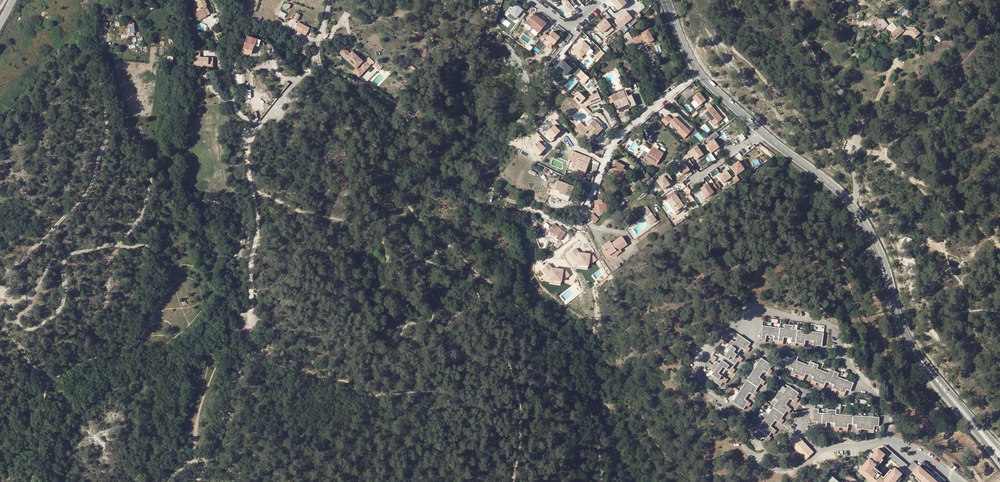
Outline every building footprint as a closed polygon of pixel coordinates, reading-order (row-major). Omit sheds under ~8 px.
[(198,7),(200,10),(194,13),(198,20),(206,15),(206,13),(209,11),(206,6),(206,5),(203,0),(194,0),(198,7)] [(624,0),(619,0),(614,4),(619,10),(626,3),(624,0)] [(520,21),(526,14),(522,11),(523,10),(516,5),(510,13),(520,21)] [(626,11),(614,21),(620,28),(632,18),(626,11)] [(538,33),(546,24),(533,14),(526,23),(538,33)] [(879,21),(874,16),(868,21),(878,33),(882,30),(883,31),(889,26),(882,19),(879,21)] [(605,19),(597,26),(603,32),(611,25),(605,19)] [(136,35),(135,22),(126,23),(127,36),(136,35)] [(309,27),(298,22),(295,29),(302,32),(303,29),(307,31),(309,27)] [(891,34),(896,39),(900,34),(911,36),(915,40),(920,35),(915,29),(907,28),(904,31),(899,26),(891,34)] [(552,31),(548,36),(546,39),(553,45),(559,37),(552,31)] [(623,39),(627,47),(634,43),(637,47),(646,42),(647,44),(653,41),(648,31),(632,39),(630,36),(623,39)] [(253,46),(258,48),(260,41),(246,37),(241,52),(250,55),(253,46)] [(590,47),(583,40),(573,51),(580,58),(590,47)] [(340,54),(346,59),(350,54),(345,49),(340,54)] [(363,62),(352,52),(350,54),(346,59),(356,69),(353,72),(359,77),(370,67),(364,61),(363,62)] [(571,68),(562,60),(555,67),(564,75),(571,68)] [(582,70),(577,76),(581,79),(580,80),(585,84),(590,77),(582,70)] [(236,83),(245,83),(245,74),(236,74),(236,83)] [(624,91),(615,95),(618,101),(614,102),(618,113),(624,110),(625,113),(628,111),(627,109),(636,106),(633,99),(634,98),(633,95),(626,97),(624,91)] [(705,100),(699,92),(693,97),(699,105),(705,100)] [(584,99),(578,93),(573,99),(582,107),(581,108),(583,110),(587,107),(600,100),(597,93),(584,99)] [(722,119),(712,106),(704,113),(714,125),(722,119)] [(672,119),(667,115),(661,121),(666,126),(669,123),(678,131),(677,132),(684,138),(691,131),(674,117),(672,119)] [(593,121),(603,129),(604,128),(594,119),(593,121)] [(595,137),(603,129),(593,121),(586,128),(580,123),(576,126),(584,134),(588,130),(591,133),(589,135),(593,138),(595,136),(595,137)] [(556,124),(548,132),(554,139),(562,131),(556,124)] [(718,136),(715,132),(706,138),(709,142),(705,145),(710,153),(718,147),(713,140),(718,136)] [(539,156),(547,147),(540,141),(532,150),(539,156)] [(665,149),(656,143),(646,158),(656,165),(664,154),(663,154),(665,149)] [(688,158),(688,159),(693,156),(696,159),(703,154),(696,146),(685,154),(688,158)] [(586,171),(591,158),(573,152),(569,161),(573,162),(577,163),(575,170),(579,172),(578,174),(577,176),(583,178),(584,175),(585,175),(586,171)] [(688,158),(684,161),(689,168),(693,166),(688,159),(688,158)] [(734,172),(736,175),(744,169),(738,161),(730,167),(734,172)] [(688,169),(683,162),(675,167),(681,176),(689,170),(688,169)] [(622,180),(626,171),(623,169),(614,164),(609,174),(622,180)] [(731,177),(736,183),(740,180),(736,175),(734,172),(730,175),(726,170),(718,176),(723,183),(731,177)] [(630,173),(626,171),(622,180),(625,182),(630,173)] [(668,182),(672,179),(668,174),(654,183),(658,188),(660,186),(663,190),(670,185),(668,182)] [(559,192),(570,196),(574,186),(558,181),(555,189),(559,190),(559,192)] [(639,182),(630,187),(633,192),(642,186),(639,182)] [(718,190),(713,183),(709,186),(707,184),(700,189),(707,198),(718,190)] [(664,198),(676,214),(679,212),(677,210),(683,206),(673,191),(664,198)] [(610,208),(608,202),(602,203),(602,201),(594,201),(595,208),(593,208),(593,212),(607,211),(608,209),(610,208)] [(651,212),(647,206),(641,210),(645,216),(651,212)] [(588,218),(594,223),(599,220),(593,214),(588,218)] [(162,223),(163,217),(155,215),(154,217),(160,218),(159,222),(162,223)] [(653,223),(657,220),(655,217),(653,215),(649,217),(653,223)] [(545,235),(548,231),(552,234),(549,237),(557,243),(555,246),(558,249),(563,243),(560,241),(568,231),(561,226),(560,229),(558,227),(554,224),(550,229),(544,224),(539,230),(545,235)] [(609,256),(616,251),(618,254),(622,252),(620,250),(627,245),(621,237),(611,244),(609,241),(602,246),(609,256)] [(596,259),(592,253),(590,254),(578,253),(575,248),(569,253),(574,261),(577,261),(577,264),(588,265),(588,263),(591,263),(596,259)] [(569,275),(565,268),(563,270),(551,268),(548,264),(542,269),(547,276),(550,276),(550,279),(561,281),(561,278),(564,279),(569,275)] [(784,325),(783,328),(780,328),(771,327),(762,326),(760,342),(765,342),(766,336),(770,336),(774,337),(773,343),(778,344),(782,344),(783,338),(787,338),(791,339),(791,345),(796,346),(796,343),(800,344),(800,346),(804,347),(805,340),(809,341),(813,341),(813,348),(817,348),(818,346),(822,346),(824,333),(810,332),(797,330),(793,330),(794,326),(789,325),(784,325)] [(721,376),(724,373),(726,369),(732,373),(735,369),(733,368),(735,364),(738,361),(739,363),(742,359),(737,355),(739,351),(742,348),(747,352),(750,348),(748,347),(750,343),(739,336),(735,343),(732,341),(729,344),(726,348),(729,350),(724,357),(719,364),(716,362),(713,366),(711,369),(714,371),(709,378),(719,386),(722,382),(724,384),(727,380),(721,376)] [(817,369),(819,366),(815,364),(810,362),(808,365),(805,364),(797,361),(799,357),(794,355),(789,367),(793,369),(790,375),(795,377),(796,375),(800,377),(799,378),(803,380),(806,374),(810,376),(814,377),(811,383),(816,385),(817,383),(820,384),(819,386),(823,388),(826,382),(830,383),(834,385),(831,391),(835,393),(836,391),(840,392),(839,394),(844,396),(847,390),(850,391),(853,383),(845,380),(837,377),(839,373),(835,372),(830,370),(829,374),(822,371),(817,369)] [(751,403),(745,400),(747,396),(750,392),(755,396),(758,392),(756,390),(758,387),(760,384),(762,385),(765,381),(760,378),(762,375),(764,371),(769,374),(772,370),(770,369),(772,365),(771,365),(761,358),(754,369),(747,380),(740,391),(733,402),(743,409),(746,406),(748,407),(751,403)] [(763,438),(769,442),(771,438),(769,436),(771,433),(773,435),(776,431),(771,427),(773,423),(775,420),(781,424),(784,419),(782,418),(784,415),(786,412),(788,413),(791,409),(785,405),(788,402),(790,398),(796,402),(799,399),(796,397),(799,393),(788,386),(783,393),(780,391),(778,395),(775,398),(778,401),(773,408),(768,415),(765,413),(763,416),(760,420),(763,422),(758,429),(755,433),(753,431),(750,434),(761,441),(763,438)] [(836,414),(836,411),(832,410),(827,410),(827,414),(823,413),(817,413),(817,409),(814,409),(814,422),(818,422),(817,428),(822,429),(826,429),(827,423),(831,423),(835,423),(834,430),(839,430),(839,428),(844,428),(844,430),(848,431),(848,424),(853,424),(857,425),(856,431),(861,432),(861,429),(865,430),(869,430),(869,432),(874,433),(874,426),(879,426),(879,417),(866,417),(854,416),(840,414),(836,414)] [(813,452),(797,435),(790,443),(806,459),(813,452)] [(885,445),(880,451),(878,448),(873,454),(869,458),(861,468),(868,474),(865,477),(871,481),(872,481),(895,481),(896,481),(899,477),(902,474),(895,468),(892,471),(884,481),(871,470),(873,468),(874,470),(875,468),(874,467),(881,458),(885,454),(903,470),(908,465),(885,445)] [(883,460),(881,458),(874,467),(875,468),(883,460)] [(946,480),(923,461),(919,466),(913,461),(905,471),(910,476),(913,473),(917,476),(923,481),(944,481),(946,480)] [(859,471),(865,477),(868,474),(861,468),(859,471)] [(874,470),(873,468),(871,470),(884,481),(892,471),(891,469),(884,478),(880,475),(882,474),(875,468),(874,470)] [(830,474),(823,481),(839,481),(830,474)]
